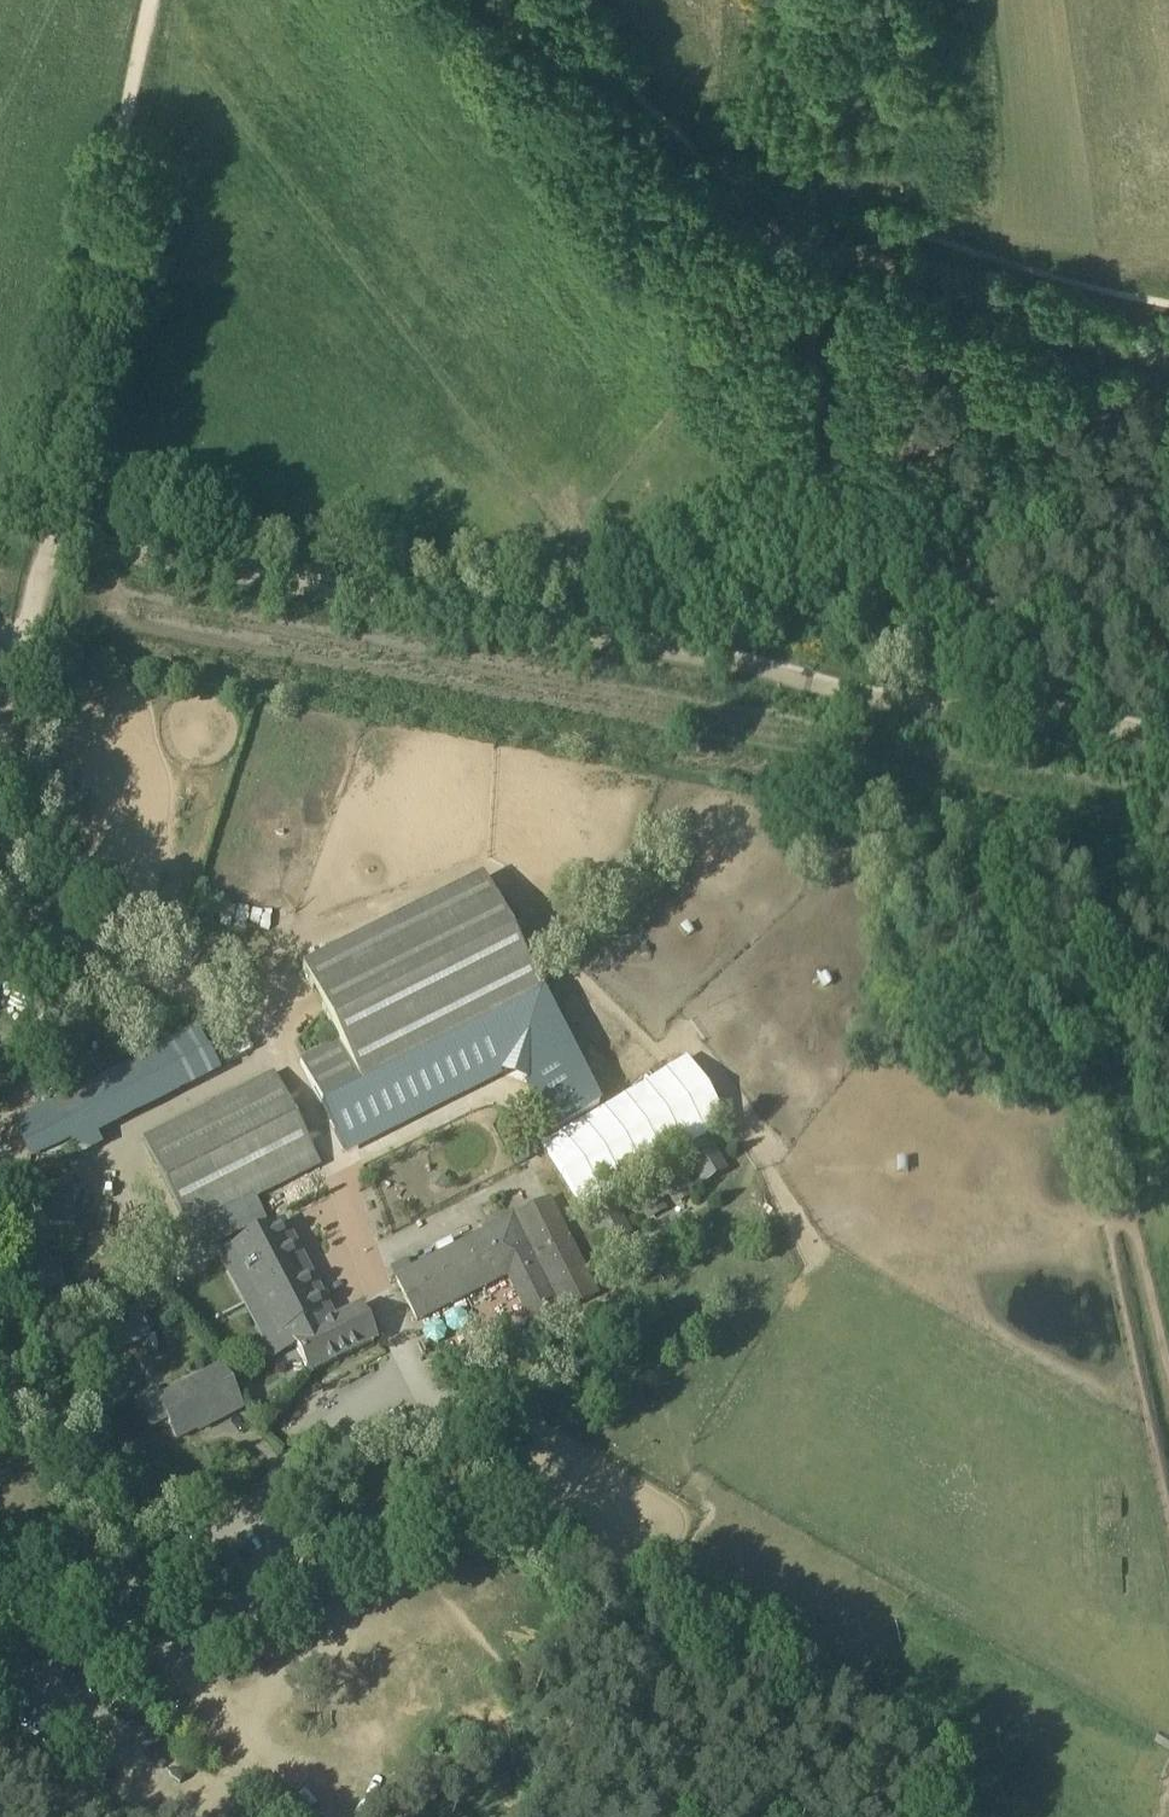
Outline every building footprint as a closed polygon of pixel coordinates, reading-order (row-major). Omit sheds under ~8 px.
[(322,1106),(361,1086),(541,996),(482,877),(302,968),(339,1042),(299,1061),(322,1106)] [(361,1086),(322,1106),(346,1155),(506,1075),(523,1081),(549,1134),(601,1108),(545,994),(541,996),(361,1086)] [(105,1145),(99,1132),(223,1073),(201,1027),(52,1098),(80,1157),(105,1145)] [(688,1057),(594,1115),(553,1140),(541,1147),(581,1212),(728,1122),(688,1057)] [(273,1073),(142,1139),(187,1229),(253,1196),(255,1200),(320,1167),(273,1073)] [(710,1143),(687,1157),(699,1178),(722,1165),(710,1143)] [(680,1173),(662,1183),(672,1200),(689,1190),(680,1173)] [(654,1187),(636,1197),(645,1214),(664,1204),(654,1187)] [(549,1198),(511,1218),(412,1269),(395,1277),(417,1321),(507,1275),(534,1328),(599,1295),(549,1198)] [(613,1206),(591,1219),(604,1240),(625,1228),(613,1206)] [(272,1228),(229,1250),(276,1341),(317,1318),(272,1228)] [(412,1269),(406,1259),(389,1267),(395,1277),(412,1269)] [(374,1341),(358,1309),(321,1327),(317,1318),(276,1341),(283,1355),(295,1349),(308,1376),(374,1341)] [(221,1364),(154,1398),(176,1442),(197,1431),(199,1434),(245,1410),(221,1364)]
